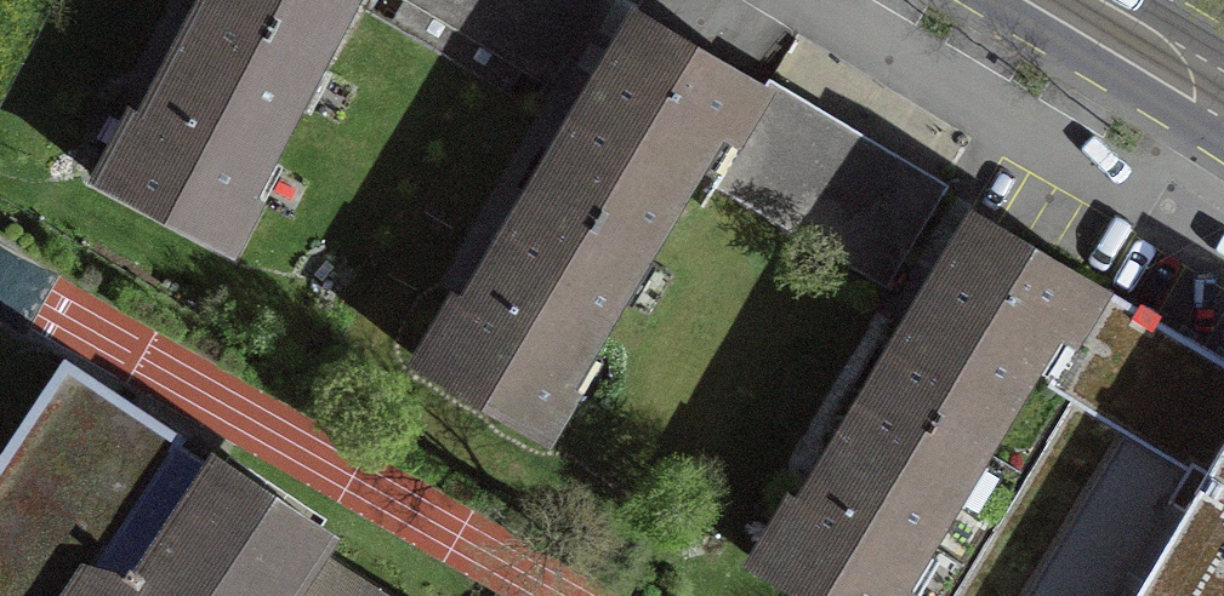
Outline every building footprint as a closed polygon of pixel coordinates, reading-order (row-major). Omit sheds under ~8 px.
[(325,53),(227,0),(196,0),(100,175),(222,241),(325,53)] [(325,53),(354,0),(227,0),(325,53)] [(555,80),(599,0),(408,0),(555,80)] [(535,176),(651,244),(721,125),(739,136),(767,88),(633,10),(580,100),(535,176)] [(852,137),(767,88),(739,136),(714,180),(798,229),(852,137)] [(939,188),(852,137),(798,229),(885,280),(939,188)] [(541,430),(651,244),(535,176),(426,362),(541,430)] [(873,379),(984,445),(1055,326),(1074,337),(1104,287),(971,208),(944,254),(947,256),(919,302),(873,379)] [(1104,287),(1074,337),(1046,382),(1077,401),(961,595),(1223,595),(1223,359),(1104,287)] [(312,554),(326,532),(217,460),(213,466),(177,443),(182,436),(65,359),(0,457),(0,595),(284,595),(312,554)] [(984,445),(873,379),(800,501),(791,496),(753,560),(814,595),(905,595),(908,590),(900,585),(984,445)] [(312,554),(284,595),(374,595),(312,554)]
